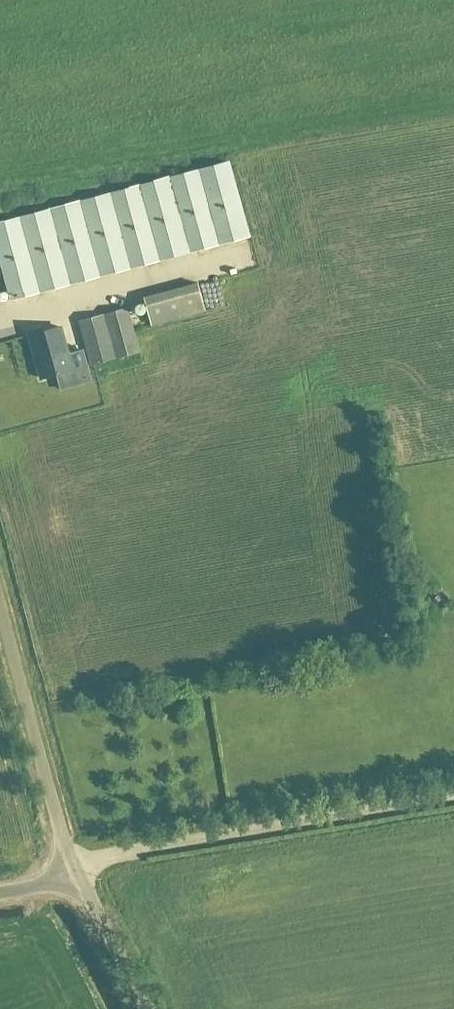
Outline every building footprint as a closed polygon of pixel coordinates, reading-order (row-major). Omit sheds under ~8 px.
[(230,162),(0,223),(0,265),(9,300),(249,236),(230,162)] [(151,327),(206,311),(198,282),(142,297),(151,327)] [(208,288),(216,310),(230,305),(221,283),(208,288)] [(139,353),(127,309),(79,322),(91,366),(139,353)] [(60,327),(29,336),(41,378),(72,370),(60,327)]
